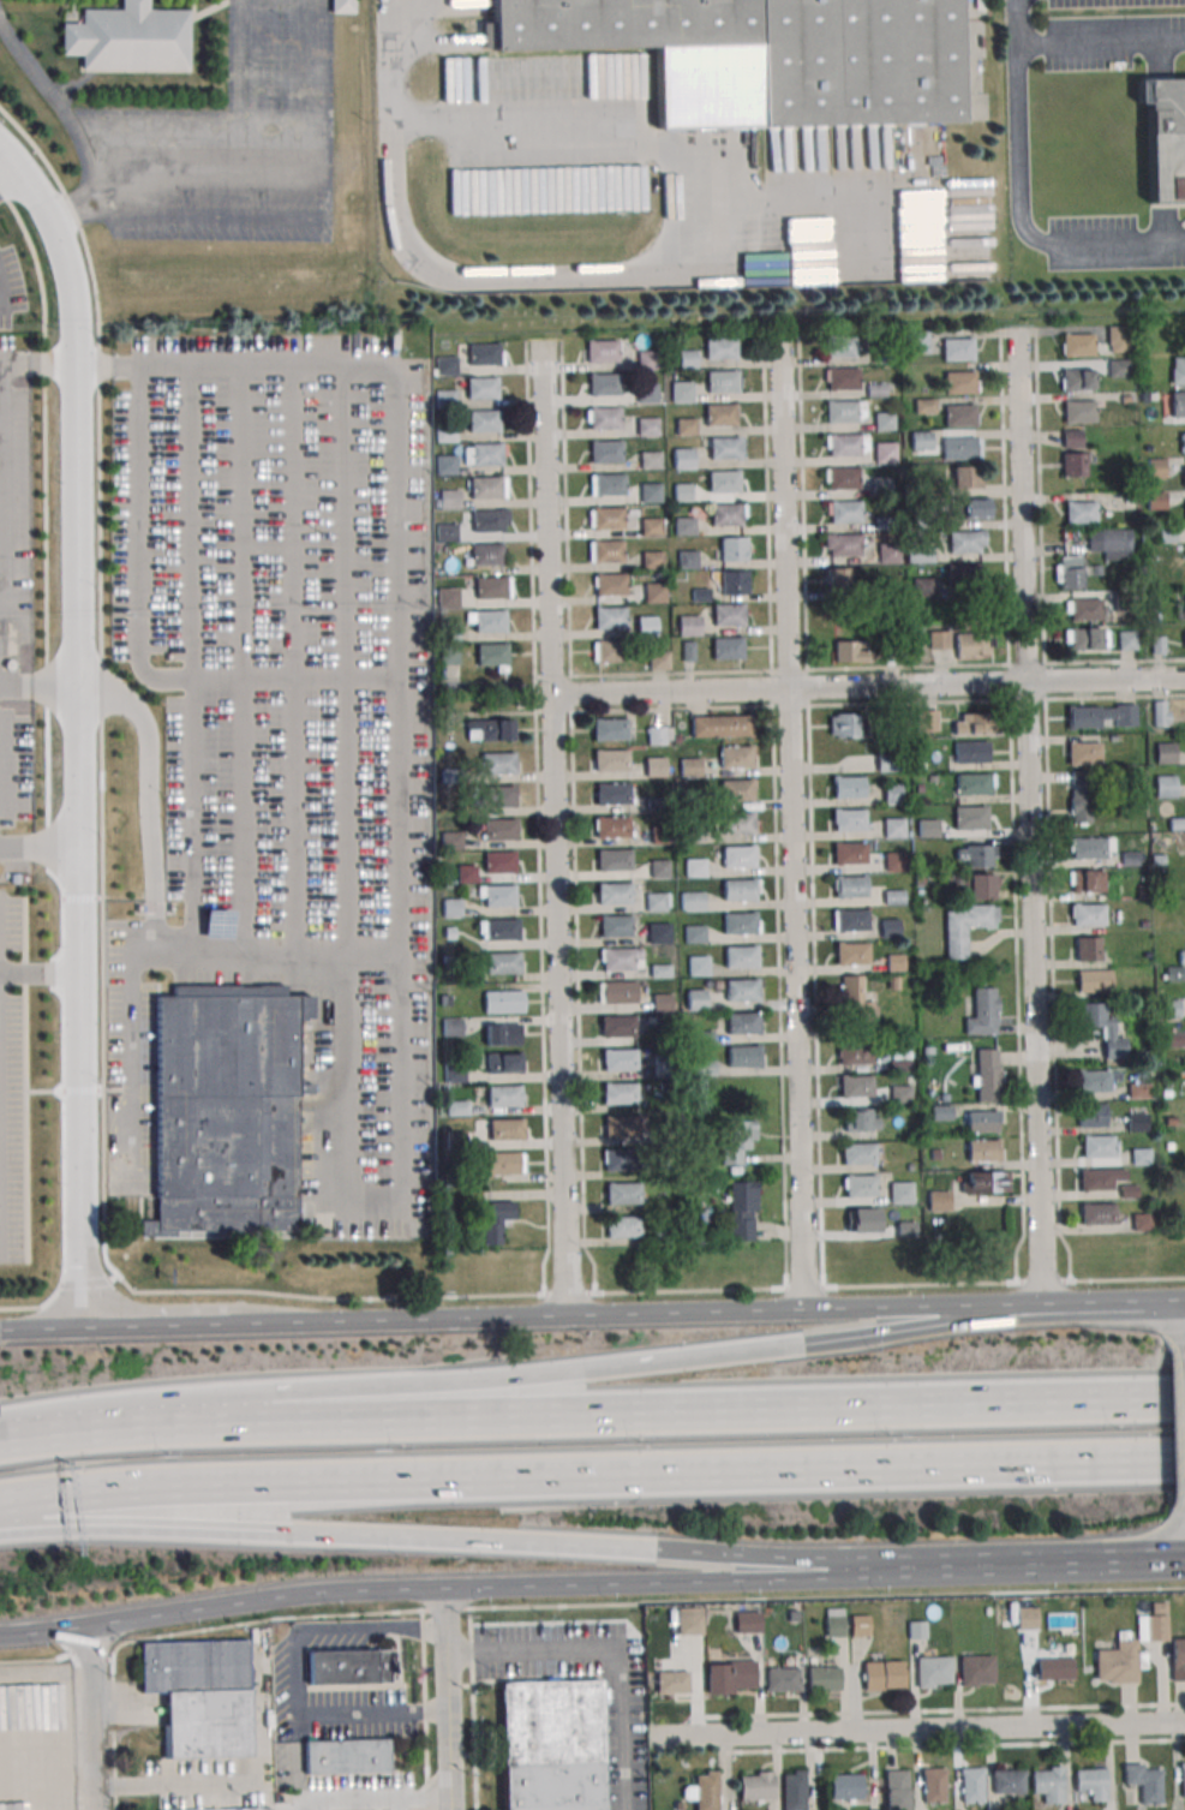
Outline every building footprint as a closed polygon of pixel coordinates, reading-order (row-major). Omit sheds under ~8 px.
[(119,7),(119,0),(146,0),(146,10),(188,10),(188,71),(79,70),(79,54),(61,54),(62,24),(80,25),(80,7),(119,7)] [(954,0),(491,0),(492,49),(758,43),(760,125),(957,120),(954,0)] [(1149,203),(1184,202),(1184,79),(1145,80),(1149,203)] [(1108,352),(1129,352),(1129,325),(1108,325),(1108,352)] [(929,331),(929,353),(908,353),(908,333),(929,331)] [(1093,333),(1061,333),(1061,356),(1093,356),(1093,333)] [(855,336),(825,336),(825,357),(855,357),(855,336)] [(705,359),(736,359),(736,337),(705,337),(705,359)] [(972,360),(972,337),(942,337),(942,360),(972,360)] [(617,362),(617,339),(587,339),(587,362),(617,362)] [(468,364),(499,364),(499,342),(468,342),(468,364)] [(657,350),(638,350),(638,369),(657,369),(657,350)] [(680,351),(680,369),(696,369),(696,351),(680,351)] [(893,351),(893,364),(873,364),(873,351),(893,351)] [(1184,384),(1184,356),(1171,357),(1172,384),(1184,384)] [(455,357),(436,357),(436,374),(455,374),(455,357)] [(1131,378),(1131,359),(1109,360),(1111,380),(1131,378)] [(822,368),(822,389),(857,389),(857,368),(822,368)] [(1061,389),(1093,389),(1093,368),(1061,368),(1061,389)] [(706,392),(738,392),(738,370),(706,370),(706,392)] [(945,392),(976,392),(976,370),(945,370),(945,392)] [(621,372),(587,372),(587,395),(621,395),(621,372)] [(466,376),(466,398),(497,398),(497,376),(466,376)] [(693,381),(670,381),(670,401),(693,401),(693,381)] [(657,383),(636,383),(636,401),(657,401),(657,383)] [(886,384),(886,396),(868,398),(868,384),(886,384)] [(456,390),(457,408),(437,410),(437,392),(456,390)] [(1184,417),(1184,392),(1171,392),(1171,417),(1184,417)] [(1132,404),(1124,404),(1124,393),(1131,393),(1132,404)] [(936,399),(936,413),(916,414),(915,400),(936,399)] [(864,400),(825,400),(825,422),(864,422),(864,400)] [(1063,422),(1095,422),(1095,400),(1063,400),(1063,422)] [(705,425),(735,425),(735,404),(705,404),(705,425)] [(944,425),(975,425),(975,404),(944,404),(944,425)] [(621,429),(621,407),(588,407),(588,429),(621,429)] [(468,431),(501,431),(501,410),(496,410),(496,411),(468,411),(468,431)] [(894,412),(874,412),(874,430),(894,430),(894,412)] [(657,418),(636,418),(636,436),(657,436),(657,418)] [(694,435),(694,418),(676,418),(676,435),(694,435)] [(456,442),(456,424),(435,425),(436,443),(456,442)] [(1083,430),(1065,430),(1065,448),(1083,448),(1083,430)] [(930,431),(911,431),(911,448),(930,448),(930,431)] [(867,434),(825,434),(825,454),(867,454),(867,434)] [(740,437),(710,437),(710,459),(740,459),(740,437)] [(976,437),(942,437),(942,459),(976,459),(976,437)] [(589,462),(622,462),(622,441),(589,441),(589,462)] [(874,442),(874,462),(894,461),(894,442),(874,442)] [(503,465),(503,444),(472,444),(472,448),(462,448),(463,465),(503,465)] [(674,470),(693,470),(693,448),(674,448),(674,470)] [(660,450),(640,450),(640,468),(660,468),(660,450)] [(1061,476),(1085,476),(1085,452),(1061,452),(1061,476)] [(456,456),(456,474),(437,476),(437,456),(456,456)] [(1148,477),(1165,477),(1165,459),(1148,459),(1148,477)] [(980,466),(953,466),(953,489),(980,489),(980,466)] [(857,489),(857,467),(825,467),(825,489),(857,489)] [(738,471),(707,471),(707,492),(738,492),(738,471)] [(589,495),(624,495),(624,473),(589,473),(589,495)] [(505,498),(505,476),(469,476),(469,498),(505,498)] [(891,478),(891,498),(873,498),(872,478),(891,478)] [(660,483),(640,483),(640,502),(660,502),(660,483)] [(674,483),(674,501),(690,500),(689,483),(674,483)] [(460,490),(460,508),(441,509),(439,491),(460,490)] [(1168,509),(1167,492),(1149,494),(1149,510),(1168,509)] [(1126,494),(1126,502),(1136,503),(1136,494),(1126,494)] [(992,521),(953,521),(953,504),(964,504),(964,498),(992,498),(992,521)] [(861,500),(825,500),(825,522),(861,522),(861,500)] [(1097,502),(1066,503),(1067,524),(1097,522),(1097,502)] [(744,503),(710,503),(710,525),(744,525),(744,503)] [(623,507),(588,507),(588,527),(623,527),(623,507)] [(935,508),(935,530),(912,530),(911,509),(935,508)] [(509,510),(472,510),(473,533),(504,532),(504,526),(509,526),(509,510)] [(674,534),(694,534),(694,516),(674,516),(674,534)] [(660,518),(640,518),(640,536),(660,536),(660,518)] [(896,518),(896,530),(875,531),(875,518),(896,518)] [(432,525),(432,542),(456,542),(456,525),(432,525)] [(1177,543),(1177,525),(1160,526),(1160,543),(1177,543)] [(1101,560),(1131,560),(1131,528),(1088,528),(1088,551),(1101,551),(1101,560)] [(986,531),(976,531),(976,532),(950,532),(950,554),(981,554),(981,545),(987,545),(986,531)] [(860,555),(860,533),(824,533),(824,555),(860,555)] [(746,560),(746,537),(719,537),(719,560),(746,560)] [(623,561),(623,539),(588,539),(588,561),(623,561)] [(899,562),(899,542),(878,542),(878,562),(899,562)] [(502,564),(502,543),(473,543),(472,563),(502,564)] [(933,562),(932,544),(906,544),(906,562),(933,562)] [(696,567),(696,550),(677,550),(677,567),(696,567)] [(641,551),(641,567),(660,567),(660,551),(641,551)] [(1081,556),(1060,557),(1060,564),(1055,566),(1057,583),(1063,583),(1063,590),(1083,589),(1081,556)] [(947,587),(977,587),(977,563),(947,563),(947,587)] [(1103,575),(1102,566),(1091,566),(1091,577),(1103,575)] [(827,569),(828,592),(834,592),(834,603),(846,602),(846,592),(851,592),(851,569),(827,569)] [(722,593),(748,593),(748,571),(722,571),(722,593)] [(626,596),(626,573),(593,573),(593,596),(626,596)] [(474,577),(474,598),(509,598),(509,577),(474,577)] [(914,596),(944,596),(944,578),(914,578),(914,596)] [(644,602),(664,602),(664,581),(644,581),(644,602)] [(436,607),(457,607),(457,587),(436,587),(436,607)] [(710,589),(710,602),(693,602),(693,589),(710,589)] [(1065,598),(1065,620),(1101,620),(1101,598),(1065,598)] [(713,626),(743,626),(743,604),(713,604),(713,626)] [(624,607),(593,607),(593,628),(624,628),(624,607)] [(505,632),(505,610),(466,610),(466,621),(473,621),(473,632),(505,632)] [(700,615),(677,615),(677,634),(700,634),(700,615)] [(638,634),(654,634),(654,616),(638,616),(638,634)] [(1107,628),(1065,628),(1065,650),(1107,650),(1107,628)] [(951,649),(950,632),(928,633),(929,650),(951,649)] [(1119,650),(1136,650),(1136,632),(1119,632),(1119,650)] [(958,634),(958,661),(982,659),(982,655),(991,655),(989,633),(958,634)] [(742,637),(712,637),(712,659),(742,659),(742,637)] [(1166,655),(1165,637),(1151,637),(1153,656),(1166,655)] [(626,639),(592,639),(592,662),(626,662),(626,639)] [(833,640),(833,662),(872,662),(872,650),(861,650),(861,640),(833,640)] [(475,667),(508,667),(508,643),(475,643),(475,667)] [(695,643),(695,662),(683,662),(683,643),(695,643)] [(438,644),(438,663),(456,663),(456,644),(438,644)] [(1167,701),(1154,701),(1155,728),(1167,727),(1167,723),(1172,723),(1171,711),(1167,711),(1167,701)] [(1137,704),(1114,704),(1114,707),(1101,707),(1101,706),(1069,706),(1069,728),(1100,727),(1100,718),(1117,718),(1118,725),(1137,725),(1137,704)] [(936,731),(936,709),(916,709),(916,731),(936,731)] [(828,737),(863,737),(863,713),(828,713),(828,737)] [(953,734),(993,734),(993,713),(953,713),(953,734)] [(750,736),(750,715),(690,715),(690,736),(750,736)] [(593,740),(627,740),(627,717),(593,717),(593,740)] [(511,719),(466,719),(466,740),(511,740),(511,719)] [(648,742),(666,742),(666,727),(647,727),(648,742)] [(988,761),(988,741),(954,741),(954,761),(988,761)] [(1067,741),(1067,764),(1100,764),(1100,741),(1067,741)] [(1155,763),(1174,763),(1174,741),(1155,741),(1155,763)] [(719,745),(719,767),(752,767),(752,745),(719,745)] [(627,748),(594,748),(594,770),(627,770),(627,748)] [(480,752),(480,772),(514,772),(514,752),(480,752)] [(900,754),(900,771),(878,772),(878,754),(900,754)] [(666,757),(645,757),(645,776),(666,776),(666,757)] [(699,775),(699,759),(681,759),(681,775),(699,775)] [(462,769),(462,783),(442,783),(442,769),(462,769)] [(1089,783),(1089,771),(1072,771),(1072,784),(1089,783)] [(992,772),(956,772),(956,794),(992,794),(992,772)] [(864,776),(832,776),(832,796),(864,796),(864,776)] [(1178,776),(1156,777),(1156,799),(1178,798),(1178,776)] [(752,800),(752,778),(722,778),(722,800),(752,800)] [(630,783),(594,783),(594,804),(630,804),(630,783)] [(900,804),(900,783),(884,783),(884,804),(900,804)] [(485,787),(485,807),(515,807),(515,787),(485,787)] [(700,790),(701,811),(683,811),(683,804),(677,804),(677,798),(683,798),(683,790),(700,790)] [(1090,823),(1090,790),(1071,790),(1072,824),(1090,823)] [(668,799),(668,811),(647,811),(647,799),(668,799)] [(953,829),(987,829),(987,806),(953,806),(953,829)] [(867,831),(866,811),(834,811),(834,831),(867,831)] [(754,812),(723,812),(723,834),(754,834),(754,812)] [(594,817),(594,837),(630,837),(630,817),(594,817)] [(884,837),(904,837),(904,818),(884,818),(884,837)] [(1171,818),(1184,818),(1184,831),(1171,831),(1171,818)] [(515,819),(481,819),(481,840),(515,840),(515,819)] [(938,837),(938,819),(918,819),(918,837),(938,837)] [(704,826),(704,843),(686,843),(684,826),(704,826)] [(671,828),(671,844),(653,844),(653,828),(671,828)] [(462,832),(462,850),(442,850),(442,832),(462,832)] [(1112,837),(1069,837),(1069,858),(1112,858),(1112,837)] [(864,842),(832,842),(832,864),(864,864),(864,842)] [(998,846),(966,844),(966,849),(957,849),(957,859),(968,860),(968,868),(993,868),(993,858),(997,858),(998,846)] [(756,868),(724,870),(723,846),(756,846),(756,868)] [(630,871),(630,849),(596,849),(596,871),(630,871)] [(483,852),(483,873),(515,873),(515,852),(483,852)] [(911,872),(911,852),(884,852),(884,872),(911,872)] [(1139,866),(1139,853),(1123,853),(1123,866),(1139,866)] [(1166,867),(1166,855),(1153,855),(1153,867),(1166,867)] [(705,877),(705,858),(684,858),(684,877),(705,877)] [(668,877),(668,859),(650,859),(650,877),(668,877)] [(457,866),(459,883),(477,883),(477,866),(457,866)] [(1103,870),(1069,870),(1069,891),(1103,891),(1103,870)] [(924,885),(924,874),(916,874),(916,885),(924,885)] [(997,898),(997,874),(968,874),(968,898),(997,898)] [(834,876),(834,897),(867,897),(867,876),(834,876)] [(758,901),(759,879),(723,878),(723,900),(758,901)] [(630,903),(630,883),(597,883),(597,903),(630,903)] [(1150,885),(1150,900),(1138,900),(1138,885),(1150,885)] [(515,886),(478,888),(478,900),(485,900),(485,908),(516,908),(515,886)] [(905,890),(905,906),(885,906),(885,891),(905,890)] [(702,891),(680,891),(680,909),(702,909),(702,891)] [(668,892),(646,892),(646,910),(668,910),(668,892)] [(461,900),(462,916),(444,918),(443,900),(461,900)] [(1105,925),(1103,903),(1071,904),(1072,925),(1105,925)] [(968,958),(968,926),(997,926),(997,904),(945,906),(945,958),(968,958)] [(833,930),(868,930),(868,909),(833,909),(833,930)] [(756,912),(723,912),(723,933),(756,933),(756,912)] [(630,914),(599,914),(599,936),(630,936),(630,914)] [(517,939),(517,919),(478,919),(478,939),(517,939)] [(898,937),(898,919),(880,919),(880,937),(898,937)] [(1149,920),(1149,928),(1141,928),(1141,920),(1149,920)] [(647,944),(670,944),(670,922),(647,922),(647,944)] [(702,925),(684,925),(684,942),(702,942),(702,925)] [(455,928),(455,939),(445,939),(445,928),(455,928)] [(1099,960),(1099,936),(1075,936),(1075,960),(1099,960)] [(836,963),(868,963),(868,942),(836,942),(836,963)] [(725,967),(759,967),(759,945),(725,945),(725,967)] [(641,948),(600,948),(600,969),(641,969),(641,948)] [(519,952),(485,952),(485,973),(519,973),(519,952)] [(904,955),(905,972),(887,972),(887,955),(904,955)] [(454,956),(454,964),(443,964),(443,956),(454,956)] [(689,975),(707,975),(707,956),(689,956),(689,975)] [(671,966),(671,978),(651,979),(651,966),(671,966)] [(1184,981),(1184,967),(1167,967),(1167,981),(1184,981)] [(1112,969),(1077,969),(1077,991),(1112,991),(1112,969)] [(863,975),(842,975),(842,1020),(876,1020),(876,990),(863,990),(863,975)] [(898,978),(898,991),(888,991),(888,978),(898,978)] [(726,979),(726,1000),(756,1000),(756,979),(726,979)] [(598,981),(598,1003),(636,1003),(636,981),(598,981)] [(156,999),(158,1220),(140,1220),(140,1238),(178,1237),(178,1232),(300,1231),(298,994),(287,994),(286,985),(174,986),(174,998),(156,999)] [(964,1034),(997,1034),(997,987),(974,987),(974,1015),(964,1015),(964,1034)] [(706,1010),(706,988),(687,988),(687,1010),(706,1010)] [(522,990),(483,990),(483,1011),(522,1011),(522,990)] [(670,993),(653,993),(653,1010),(670,1010),(670,993)] [(451,997),(450,1008),(441,1006),(442,997),(451,997)] [(1180,1000),(1160,1002),(1160,1019),(1181,1017),(1180,1000)] [(1103,1058),(1125,1058),(1125,1035),(1112,1035),(1112,1002),(1077,1003),(1077,1027),(1103,1027),(1103,1058)] [(726,1034),(759,1034),(759,1012),(726,1012),(726,1034)] [(461,1035),(461,1017),(442,1017),(442,1035),(461,1035)] [(603,1019),(603,1039),(636,1038),(635,1017),(603,1019)] [(521,1046),(521,1025),(487,1026),(487,1047),(521,1046)] [(1167,1032),(1167,1046),(1184,1046),(1184,1032),(1167,1032)] [(714,1045),(713,1033),(692,1033),(692,1045),(714,1045)] [(870,1043),(838,1043),(838,1064),(870,1064),(870,1043)] [(759,1067),(759,1045),(729,1045),(729,1067),(759,1067)] [(976,1100),(999,1100),(999,1049),(976,1049),(976,1100)] [(604,1073),(638,1071),(638,1050),(604,1051),(604,1073)] [(910,1052),(888,1052),(888,1070),(910,1070),(910,1052)] [(521,1056),(505,1056),(505,1053),(487,1055),(489,1075),(521,1075),(521,1056)] [(674,1056),(674,1077),(654,1079),(653,1056),(674,1056)] [(714,1059),(689,1059),(689,1076),(714,1076),(714,1059)] [(445,1065),(445,1083),(466,1082),(465,1065),(445,1065)] [(1108,1070),(1077,1070),(1077,1092),(1108,1092),(1108,1070)] [(872,1097),(872,1075),(838,1075),(838,1097),(872,1097)] [(705,1091),(705,1080),(689,1080),(689,1091),(705,1091)] [(636,1104),(636,1082),(603,1082),(603,1104),(636,1104)] [(890,1085),(890,1103),(910,1103),(910,1085),(890,1085)] [(1150,1098),(1149,1085),(1129,1085),(1129,1099),(1150,1098)] [(486,1086),(486,1106),(521,1106),(521,1086),(486,1086)] [(469,1101),(471,1116),(448,1117),(448,1103),(469,1101)] [(1078,1104),(1078,1125),(1105,1125),(1105,1104),(1078,1104)] [(952,1106),(952,1121),(932,1122),(932,1106),(952,1106)] [(845,1131),(881,1131),(881,1119),(873,1119),(873,1109),(851,1109),(851,1119),(845,1119),(845,1131)] [(998,1111),(966,1111),(966,1131),(998,1131),(998,1111)] [(1127,1129),(1147,1129),(1147,1115),(1127,1115),(1127,1129)] [(638,1137),(638,1116),(604,1116),(604,1137),(638,1137)] [(756,1117),(720,1117),(722,1165),(743,1165),(743,1149),(750,1149),(750,1141),(758,1141),(756,1117)] [(489,1140),(522,1140),(522,1118),(489,1118),(489,1140)] [(466,1133),(466,1149),(448,1151),(448,1133),(466,1133)] [(1082,1155),(1113,1155),(1113,1135),(1082,1135),(1082,1155)] [(999,1161),(999,1140),(966,1140),(966,1161),(999,1161)] [(842,1143),(842,1164),(875,1164),(875,1143),(842,1143)] [(603,1171),(635,1171),(635,1148),(603,1148),(603,1171)] [(1151,1165),(1151,1149),(1131,1149),(1132,1166),(1151,1165)] [(940,1160),(940,1151),(930,1151),(932,1160),(940,1160)] [(485,1172),(522,1172),(522,1152),(485,1152),(485,1172)] [(1124,1169),(1078,1169),(1078,1190),(1112,1190),(1112,1177),(1124,1177),(1124,1169)] [(1006,1193),(1006,1172),(960,1172),(960,1193),(1006,1193)] [(878,1197),(878,1175),(844,1175),(844,1197),(878,1197)] [(729,1239),(755,1239),(755,1181),(729,1181),(729,1239)] [(640,1182),(606,1182),(606,1203),(640,1203),(640,1182)] [(914,1206),(914,1183),(890,1184),(890,1206),(914,1206)] [(1138,1199),(1138,1185),(1120,1187),(1121,1200),(1138,1199)] [(948,1190),(927,1190),(927,1209),(948,1209),(948,1190)] [(501,1244),(501,1221),(513,1221),(513,1201),(484,1201),(484,1244),(501,1244)] [(1114,1202),(1081,1202),(1081,1224),(1114,1224),(1114,1202)] [(879,1209),(880,1233),(848,1235),(846,1211),(879,1209)] [(1132,1229),(1150,1229),(1150,1213),(1132,1213),(1132,1229)] [(640,1215),(606,1215),(606,1236),(640,1236),(640,1215)] [(916,1237),(916,1223),(898,1223),(898,1238),(916,1237)] [(675,1232),(675,1244),(656,1244),(656,1232),(675,1232)] [(1167,1641),(1167,1602),(1151,1603),(1151,1614),(1136,1615),(1136,1639),(1136,1642),(1167,1641)] [(1036,1606),(1016,1606),(1016,1629),(1036,1629),(1036,1606)] [(677,1607),(677,1635),(702,1635),(702,1607),(677,1607)] [(844,1636),(844,1608),(825,1608),(825,1636),(844,1636)] [(760,1632),(760,1611),(735,1611),(735,1632),(760,1632)] [(801,1624),(800,1611),(785,1613),(786,1625),(801,1624)] [(868,1636),(868,1614),(849,1614),(850,1636),(868,1636)] [(910,1636),(923,1636),(923,1621),(910,1621),(910,1636)] [(1137,1681),(1136,1668),(1147,1668),(1147,1651),(1136,1653),(1136,1639),(1130,1639),(1129,1630),(1117,1630),(1117,1639),(1115,1639),(1115,1649),(1094,1649),(1096,1679),(1108,1679),(1108,1683),(1137,1681)] [(250,1638),(252,1757),(168,1758),(167,1691),(142,1691),(140,1639),(250,1638)] [(1171,1638),(1172,1680),(1184,1680),(1184,1638),(1171,1638)] [(394,1649),(395,1681),(311,1684),(310,1651),(394,1649)] [(993,1655),(994,1683),(976,1683),(976,1686),(960,1687),(959,1655),(993,1655)] [(951,1683),(950,1656),(916,1657),(916,1690),(933,1689),(933,1684),(951,1683)] [(1072,1657),(1072,1679),(1037,1680),(1037,1657),(1072,1657)] [(753,1660),(754,1686),(731,1687),(731,1693),(705,1695),(704,1665),(728,1663),(728,1661),(753,1660)] [(903,1661),(904,1689),(864,1690),(864,1662),(903,1661)] [(839,1666),(840,1690),(809,1691),(808,1667),(839,1666)] [(802,1691),(802,1684),(800,1685),(800,1667),(766,1668),(766,1691),(802,1691)] [(688,1671),(689,1692),(657,1693),(656,1671),(688,1671)] [(504,1809),(603,1809),(600,1683),(501,1685),(504,1809)] [(388,1737),(390,1770),(306,1775),(304,1742),(388,1737)] [(1123,1766),(1123,1770),(1125,1770),(1125,1786),(1141,1786),(1141,1805),(1162,1805),(1161,1776),(1163,1776),(1163,1770),(1143,1770),(1143,1766),(1123,1766)] [(1064,1768),(1064,1773),(1063,1773),(1063,1792),(1064,1793),(1064,1804),(1043,1804),(1043,1794),(1031,1794),(1031,1772),(1049,1772),(1049,1768),(1064,1768)] [(717,1769),(717,1809),(696,1809),(696,1775),(705,1775),(705,1770),(717,1769)] [(804,1769),(806,1809),(783,1809),(782,1774),(792,1774),(792,1769),(804,1769)] [(946,1769),(946,1775),(945,1775),(945,1804),(923,1804),(923,1775),(922,1775),(921,1769),(946,1769)] [(959,1769),(959,1776),(962,1775),(963,1804),(983,1804),(982,1774),(984,1774),(984,1769),(959,1769)] [(1075,1772),(1075,1793),(1091,1793),(1091,1802),(1107,1802),(1106,1769),(1094,1769),(1094,1772),(1075,1772)] [(771,1770),(771,1774),(774,1774),(776,1799),(740,1800),(740,1776),(756,1775),(756,1770),(771,1770)] [(1025,1770),(1027,1776),(1024,1776),(1025,1794),(994,1794),(993,1776),(992,1776),(992,1772),(1025,1770)] [(885,1772),(886,1809),(909,1809),(908,1772),(885,1772)] [(830,1774),(830,1798),(862,1798),(862,1774),(830,1774)]
